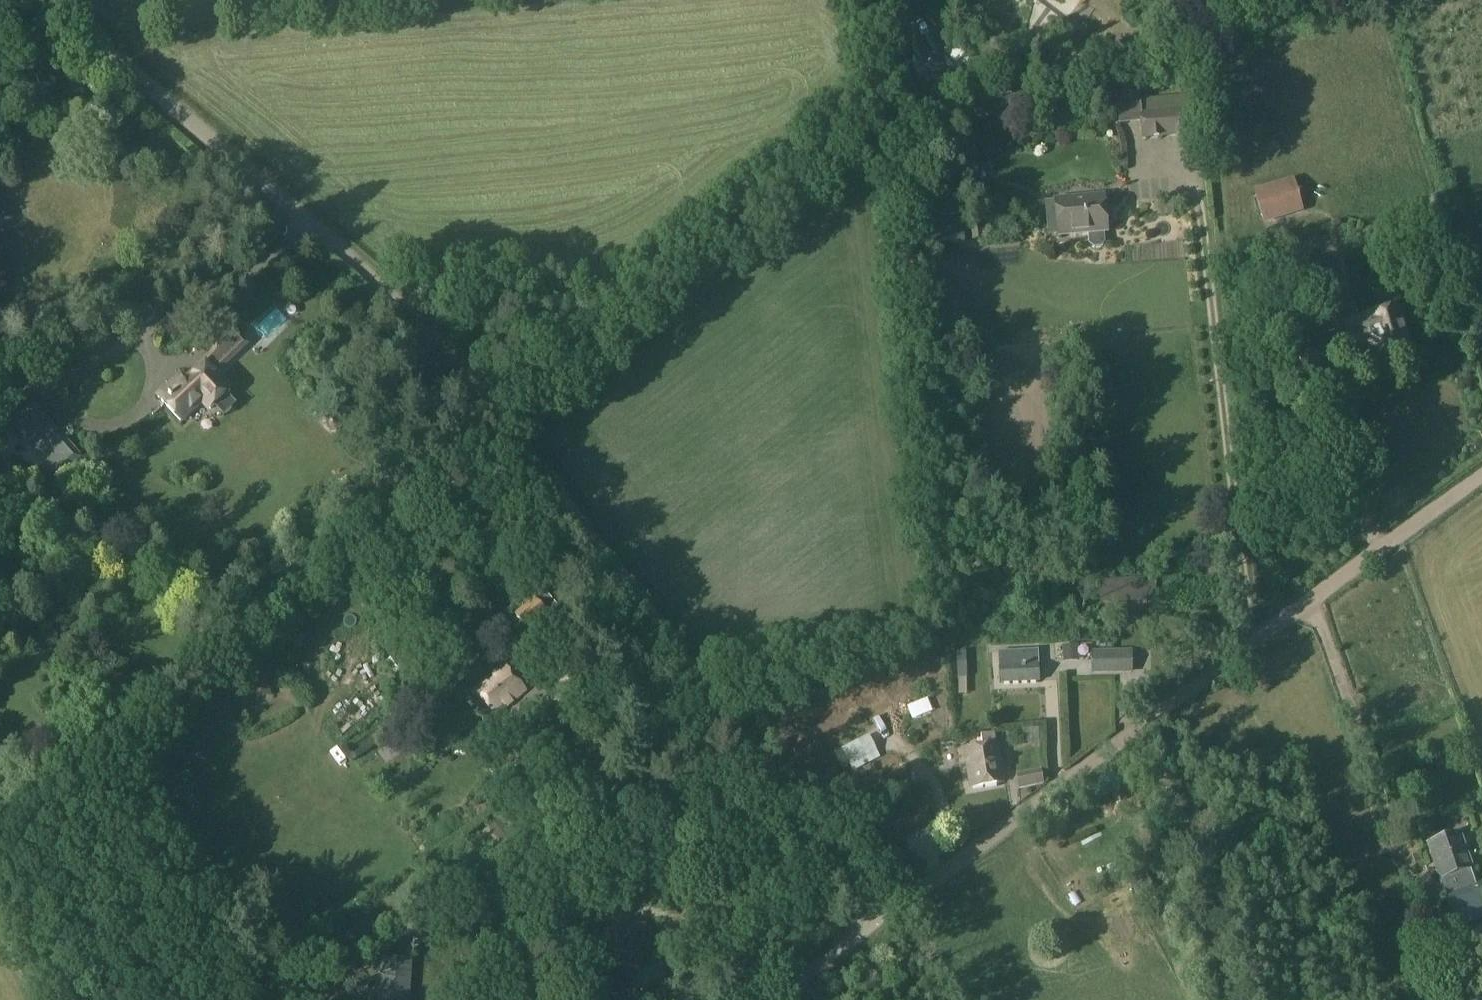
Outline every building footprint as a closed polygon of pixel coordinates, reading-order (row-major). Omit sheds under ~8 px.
[(1008,82),(999,85),(999,87),(1002,96),(1002,97),(1011,94),(1008,82)] [(1140,112),(1190,108),(1189,95),(1139,99),(1140,112)] [(1190,108),(1140,112),(1138,112),(1140,139),(1194,134),(1191,108),(1190,108)] [(969,155),(961,173),(980,181),(987,163),(969,155)] [(1294,182),(1254,194),(1262,219),(1302,207),(1294,182)] [(1106,231),(1103,196),(1056,200),(1059,235),(1087,233),(1088,243),(1093,248),(1100,247),(1104,242),(1103,232),(1106,231)] [(1398,303),(1366,311),(1367,314),(1332,323),(1340,351),(1366,344),(1377,350),(1380,362),(1412,353),(1398,303)] [(268,317),(244,339),(255,351),(279,329),(268,317)] [(206,364),(188,381),(179,371),(151,396),(160,406),(177,427),(202,404),(207,409),(229,389),(212,370),(239,345),(228,332),(215,343),(216,347),(215,350),(213,354),(205,363),(206,364)] [(45,465),(57,478),(80,458),(34,405),(12,424),(27,442),(37,434),(56,455),(45,465)] [(8,489),(6,440),(0,441),(0,489),(8,489)] [(262,535),(247,531),(245,544),(259,547),(262,535)] [(1099,579),(1100,603),(1144,602),(1143,578),(1099,579)] [(509,627),(523,641),(545,619),(531,605),(509,627)] [(1078,646),(1062,646),(1063,662),(1079,661),(1078,646)] [(1090,668),(1126,669),(1126,651),(1091,650),(1090,668)] [(998,653),(1000,683),(1039,681),(1037,651),(998,653)] [(451,673),(458,680),(469,670),(463,663),(451,673)] [(494,725),(523,702),(502,677),(474,701),(494,725)] [(853,754),(871,745),(864,732),(846,741),(853,754)] [(995,743),(982,745),(963,749),(969,787),(1002,782),(996,743),(995,743)] [(1015,774),(1019,787),(1042,781),(1038,768),(1015,774)] [(1439,880),(1452,875),(1457,891),(1444,896),(1455,928),(1481,918),(1481,895),(1477,883),(1475,884),(1470,868),(1472,867),(1459,833),(1426,845),(1439,880)] [(415,939),(432,939),(432,918),(415,918),(415,939)] [(630,931),(629,938),(625,937),(621,963),(615,962),(613,973),(638,977),(644,941),(643,941),(645,934),(630,931)] [(411,969),(382,967),(380,999),(409,999),(411,969)] [(1449,999),(1481,999),(1481,987),(1449,999)]
